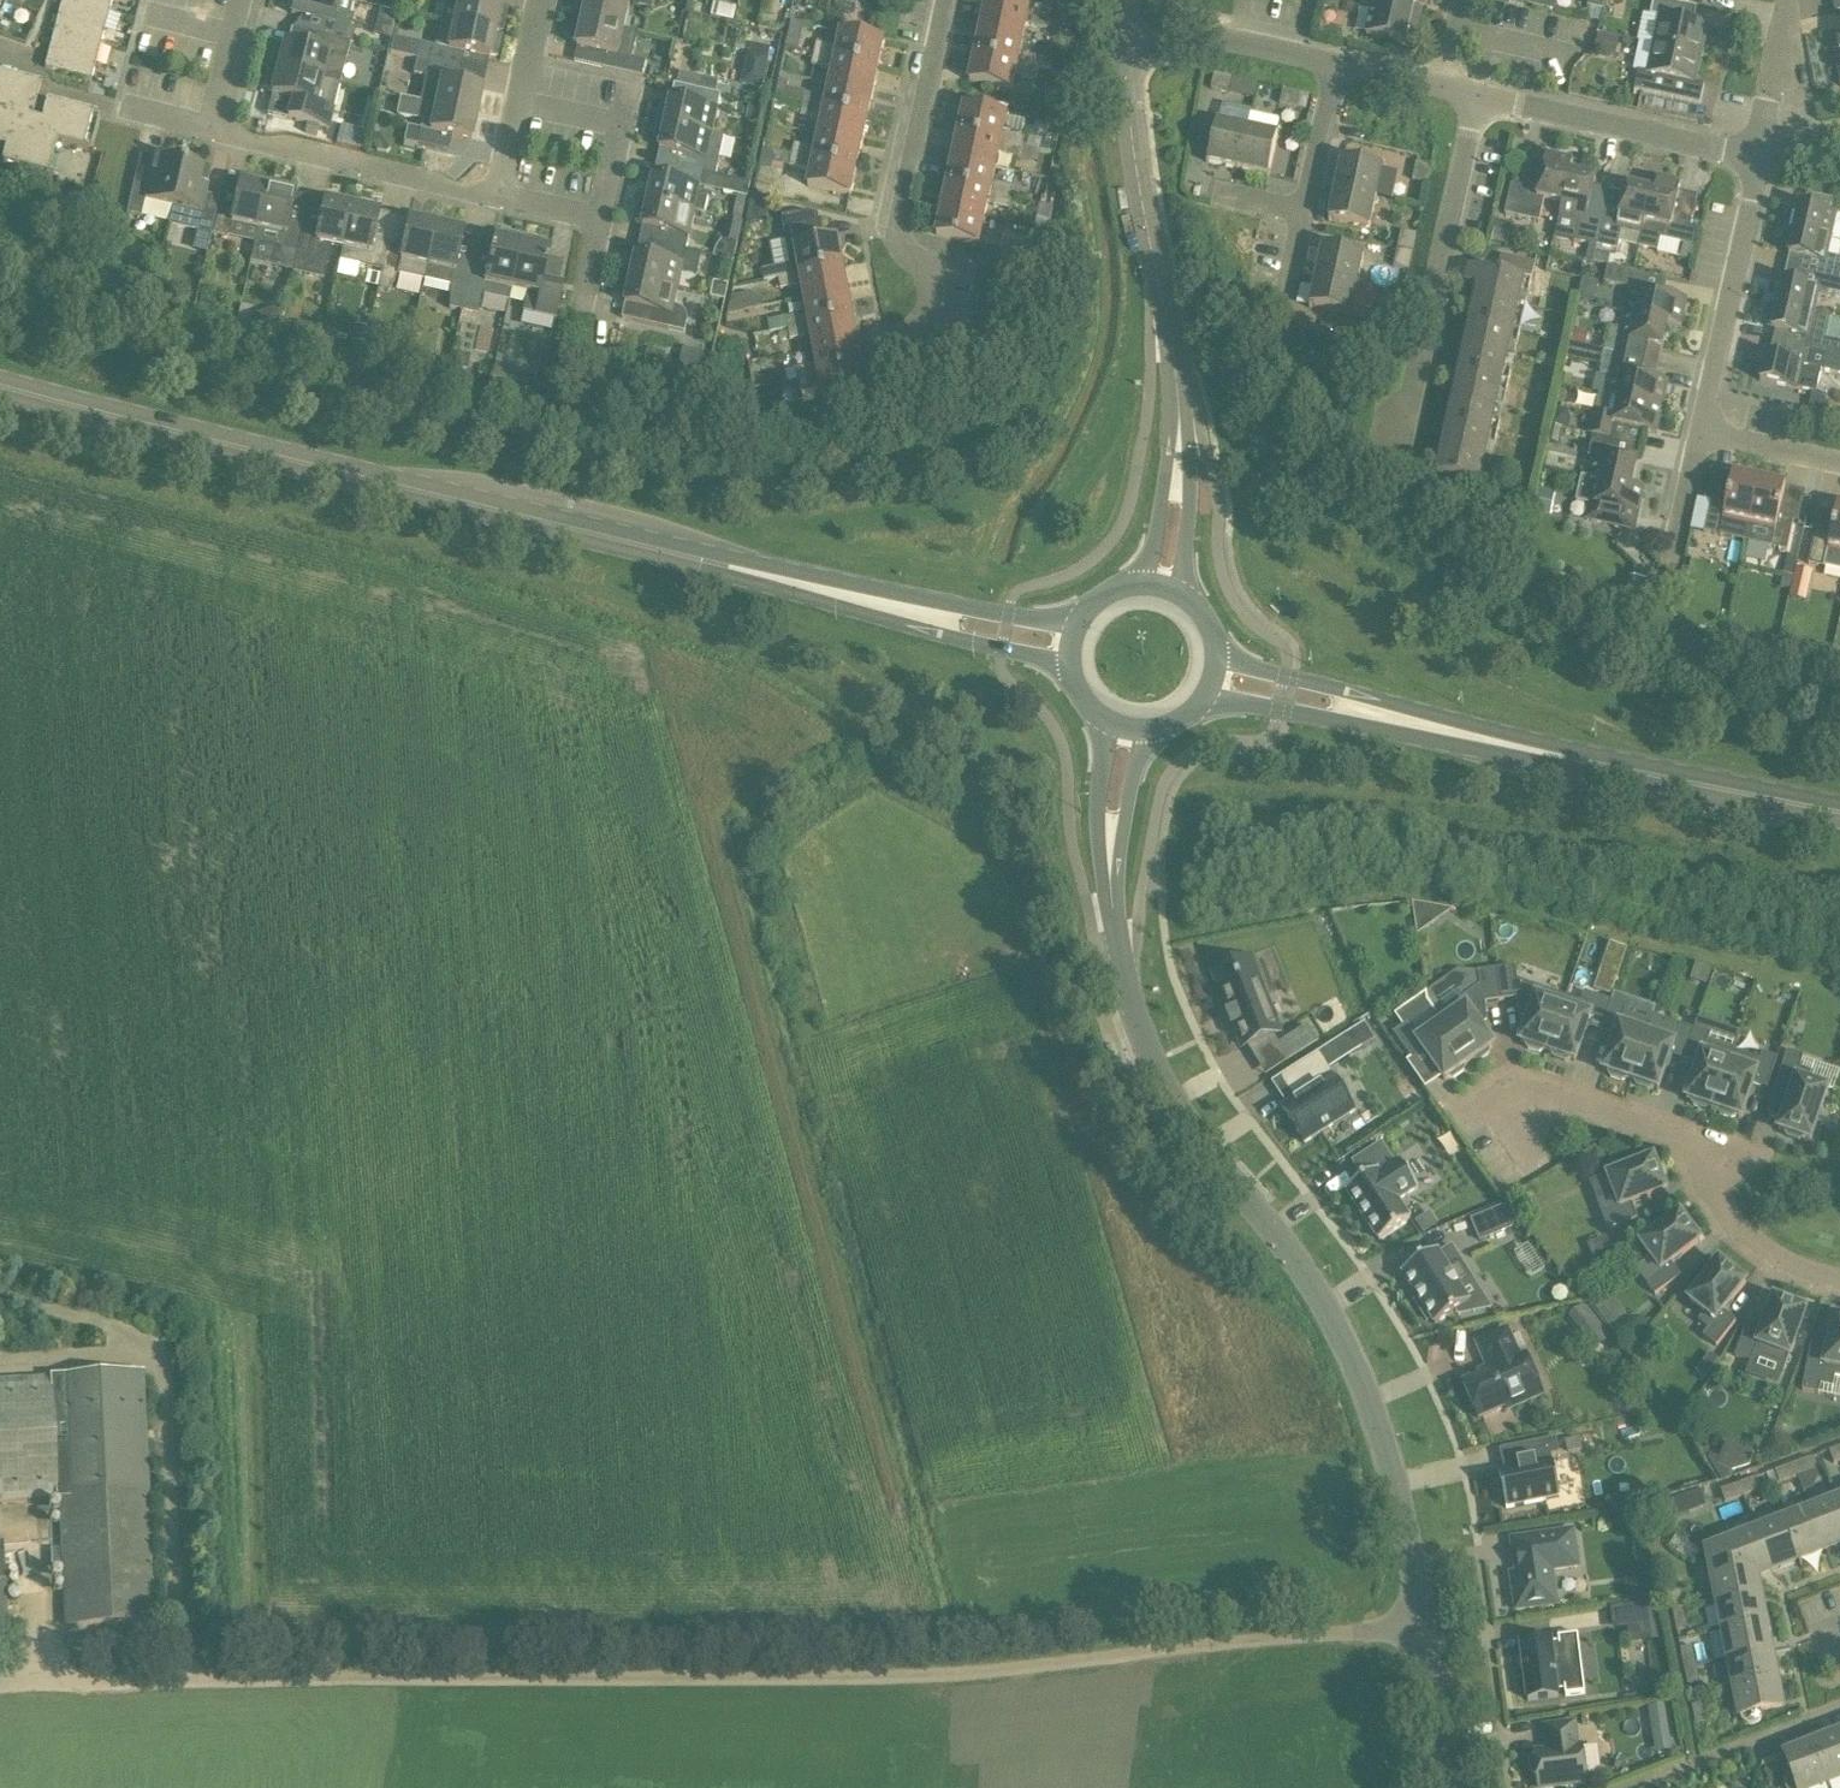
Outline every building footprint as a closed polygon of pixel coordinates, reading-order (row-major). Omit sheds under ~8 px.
[(6,0),(21,7),(25,0),(0,0),(0,14),(6,0)] [(104,47),(113,13),(63,0),(54,34),(104,47)] [(113,13),(116,0),(63,0),(113,13)] [(353,4),(353,3),(342,0),(294,0),(291,15),(323,23),(319,39),(349,46),(349,45),(352,45),(355,30),(350,29),(353,16),(350,15),(353,4)] [(494,32),(503,34),(508,11),(499,9),(500,7),(470,1),(470,0),(445,0),(443,7),(452,9),(449,23),(440,21),(440,23),(494,35),(494,34),(494,32)] [(584,21),(625,30),(630,4),(620,2),(620,0),(589,0),(584,21)] [(656,0),(641,0),(640,7),(653,10),(656,0)] [(847,4),(844,14),(855,17),(859,0),(848,0),(847,4)] [(1032,0),(987,0),(986,5),(1050,19),(1053,8),(1031,3),(1032,0)] [(1340,2),(1331,0),(1322,0),(1320,8),(1338,12),(1340,2)] [(1416,0),(1375,0),(1373,9),(1420,20),(1422,9),(1414,7),(1416,0)] [(1532,7),(1556,12),(1558,0),(1534,0),(1532,7)] [(1605,0),(1589,0),(1587,7),(1603,10),(1605,0)] [(1702,55),(1708,26),(1694,23),(1697,8),(1660,0),(1654,0),(1651,16),(1660,18),(1654,45),(1702,55)] [(745,21),(748,7),(724,2),(721,16),(745,21)] [(1048,30),(1050,19),(986,5),(981,31),(1024,40),(1027,26),(1048,30)] [(1417,30),(1420,20),(1373,9),(1367,36),(1406,44),(1409,29),(1417,30)] [(633,59),(638,33),(625,30),(584,21),(584,23),(576,23),(573,40),(579,44),(579,47),(606,53),(603,69),(644,77),(648,62),(633,59)] [(488,60),(489,57),(498,59),(503,36),(494,34),(494,35),(440,23),(434,47),(420,44),(416,61),(457,69),(460,54),(488,60)] [(1021,54),(1024,40),(981,31),(975,56),(1039,70),(1042,59),(1021,54)] [(815,55),(879,69),(885,43),(844,33),(840,50),(818,44),(815,55)] [(95,81),(104,47),(54,34),(46,68),(95,81)] [(349,46),(319,39),(318,38),(315,51),(284,44),(283,45),(279,44),(275,46),(270,70),(339,86),(349,46)] [(1702,55),(1654,45),(1648,73),(1639,71),(1635,90),(1701,104),(1705,85),(1696,83),(1698,72),(1702,55)] [(874,94),(879,69),(815,55),(813,66),(835,71),(832,85),(874,94)] [(1037,81),(1039,70),(975,56),(970,82),(1013,91),(1016,77),(1037,81)] [(454,83),(457,69),(416,61),(413,75),(425,77),(420,102),(419,104),(476,116),(482,89),(454,83)] [(333,112),(339,86),(321,82),(270,70),(265,89),(267,93),(272,94),(271,97),(292,102),(288,121),(328,130),(333,112)] [(1229,92),(1232,77),(1217,74),(1214,89),(1229,92)] [(37,101),(41,86),(0,76),(0,149),(5,150),(2,164),(53,178),(62,144),(88,151),(97,116),(46,103),(41,123),(32,121),(37,101)] [(776,97),(786,100),(790,82),(779,80),(776,97)] [(713,136),(713,134),(719,110),(722,95),(675,84),(672,99),(670,106),(666,105),(661,108),(657,123),(713,136)] [(868,119),(874,94),(832,85),(829,99),(807,94),(804,105),(868,119)] [(396,116),(430,124),(429,132),(471,141),(476,116),(419,104),(420,102),(400,98),(396,116)] [(862,144),(868,119),(804,105),(801,117),(824,122),(821,135),(862,144)] [(958,134),(1023,148),(1025,136),(1003,132),(1007,117),(964,108),(958,134)] [(725,137),(713,134),(713,136),(657,123),(654,137),(657,142),(662,143),(657,165),(716,178),(716,177),(725,137)] [(1240,171),(1249,130),(1218,123),(1210,162),(1208,162),(1208,163),(1240,171)] [(304,134),(316,137),(319,128),(307,125),(304,134)] [(360,147),(364,131),(340,125),(336,142),(360,147)] [(413,151),(414,145),(417,145),(420,130),(407,127),(404,143),(403,149),(413,151)] [(1249,130),(1240,171),(1271,178),(1272,176),(1270,176),(1279,137),(1249,130)] [(1020,159),(1023,148),(958,134),(953,159),(996,168),(999,154),(1020,159)] [(857,169),(862,144),(821,135),(818,150),(795,145),(793,155),(857,169)] [(1570,173),(1571,173),(1574,160),(1547,154),(1540,185),(1524,181),(1523,188),(1512,185),(1505,215),(1540,223),(1545,200),(1562,204),(1563,204),(1570,173)] [(813,172),(809,186),(851,196),(857,169),(793,155),(790,167),(813,172)] [(168,224),(172,207),(183,161),(172,158),(171,162),(155,158),(150,180),(135,177),(126,214),(142,218),(168,224)] [(1337,190),(1378,199),(1384,169),(1345,160),(1345,159),(1344,158),(1337,190)] [(993,183),(996,168),(953,159),(948,184),(1012,198),(1014,187),(993,183)] [(196,230),(211,234),(218,205),(219,198),(206,195),(211,171),(195,167),(196,164),(183,161),(172,207),(168,224),(196,230)] [(1428,184),(1432,168),(1417,164),(1413,181),(1428,184)] [(751,184),(716,177),(716,178),(657,165),(649,202),(648,203),(696,214),(696,212),(705,214),(709,197),(701,190),(701,188),(748,198),(751,184)] [(1596,179),(1571,173),(1570,173),(1563,204),(1562,204),(1560,216),(1579,221),(1574,242),(1596,247),(1603,216),(1588,213),(1596,179)] [(240,182),(234,209),(218,205),(211,234),(228,237),(231,223),(258,229),(269,180),(250,176),(245,179),(244,183),(240,182)] [(1642,235),(1655,179),(1654,179),(1651,191),(1626,185),(1618,220),(1603,216),(1596,247),(1618,252),(1623,231),(1642,235)] [(1655,179),(1642,235),(1643,235),(1640,248),(1658,252),(1660,239),(1684,245),(1680,259),(1692,262),(1695,248),(1699,231),(1672,224),(1681,185),(1655,179)] [(293,272),(303,225),(289,222),(295,194),(289,192),(290,189),(287,184),(269,180),(254,243),(280,249),(279,254),(286,270),(293,272)] [(1009,209),(1012,198),(948,184),(942,209),(985,218),(988,205),(1009,209)] [(1371,229),(1378,199),(1337,190),(1330,222),(1332,223),(1332,221),(1371,229)] [(382,271),(388,243),(374,240),(380,212),(377,212),(377,204),(357,199),(352,206),(351,206),(342,247),(339,262),(382,271)] [(342,247),(351,206),(325,200),(319,228),(303,225),(293,272),(323,279),(330,245),(342,247)] [(648,203),(649,202),(644,201),(640,203),(637,216),(640,219),(645,220),(640,241),(687,252),(696,214),(648,203)] [(1832,239),(1839,241),(1839,216),(1800,207),(1794,231),(1832,239)] [(982,233),(985,218),(942,209),(937,235),(1001,249),(1003,238),(982,233)] [(779,278),(844,265),(839,239),(823,242),(818,215),(807,213),(783,218),(792,265),(777,267),(779,278)] [(424,281),(436,225),(435,225),(433,218),(414,214),(410,219),(409,219),(403,246),(388,243),(382,271),(377,290),(389,293),(398,276),(424,281)] [(461,312),(471,269),(472,262),(458,259),(464,231),(461,231),(460,223),(442,220),(437,225),(436,225),(424,281),(450,286),(450,309),(461,312)] [(734,263),(743,223),(727,220),(722,240),(717,249),(714,257),(734,263)] [(1507,246),(1512,225),(1497,221),(1492,243),(1507,246)] [(1832,239),(1794,231),(1789,254),(1821,262),(1818,275),(1839,280),(1839,258),(1828,256),(1832,239)] [(511,289),(522,237),(501,232),(496,234),(495,238),(493,238),(486,272),(471,269),(461,312),(478,316),(482,296),(509,302),(511,289)] [(1397,249),(1413,253),(1417,235),(1401,232),(1397,249)] [(511,289),(526,293),(522,312),(555,319),(562,287),(543,283),(550,250),(546,249),(547,246),(545,242),(522,237),(511,289)] [(684,265),(687,252),(640,241),(637,254),(631,281),(678,291),(684,265)] [(1318,277),(1359,286),(1365,255),(1326,247),(1327,245),(1325,245),(1318,277)] [(1409,270),(1413,253),(1397,249),(1393,267),(1409,270)] [(1483,297),(1526,306),(1535,263),(1501,256),(1497,273),(1469,267),(1466,283),(1485,287),(1483,297)] [(806,299),(849,291),(844,265),(779,278),(781,290),(803,286),(806,299)] [(1634,289),(1637,274),(1608,267),(1604,283),(1634,289)] [(1818,275),(1815,289),(1783,282),(1777,306),(1815,314),(1819,298),(1828,300),(1830,293),(1839,295),(1839,280),(1818,275)] [(1352,316),(1359,286),(1318,277),(1311,309),(1313,309),(1313,308),(1352,316)] [(675,306),(678,291),(631,281),(623,319),(686,333),(689,321),(688,317),(686,313),(684,310),(680,308),(678,306),(675,306)] [(1625,313),(1681,326),(1687,300),(1644,290),(1638,315),(1625,312),(1625,313)] [(789,329),(854,317),(849,291),(806,299),(809,314),(768,321),(771,333),(789,330),(789,329)] [(744,311),(742,295),(732,297),(728,314),(744,311)] [(1520,332),(1526,306),(1483,297),(1477,322),(1520,332)] [(1777,306),(1777,307),(1773,306),(1769,308),(1766,323),(1769,327),(1773,328),(1772,330),(1809,338),(1806,351),(1811,352),(1839,359),(1839,345),(1825,341),(1830,317),(1815,314),(1777,306)] [(278,334),(280,327),(284,311),(273,309),(253,315),(251,328),(278,334)] [(1681,326),(1625,313),(1621,332),(1610,330),(1605,352),(1625,356),(1629,341),(1663,349),(1669,324),(1681,326)] [(816,351),(859,343),(854,317),(789,329),(789,330),(791,341),(813,337),(816,351)] [(1395,338),(1399,322),(1382,319),(1379,335),(1395,338)] [(1515,357),(1520,332),(1477,322),(1472,348),(1515,357)] [(322,343),(323,337),(325,329),(306,324),(302,338),(322,343)] [(1587,346),(1589,334),(1573,331),(1571,343),(1587,346)] [(798,381),(863,369),(859,343),(816,351),(818,365),(796,369),(798,381)] [(1572,345),(1568,360),(1580,363),(1584,347),(1572,345)] [(1509,383),(1515,357),(1472,348),(1466,373),(1509,383)] [(1625,356),(1605,352),(1600,375),(1611,377),(1607,395),(1663,408),(1669,382),(1622,371),(1625,356)] [(1811,352),(1808,366),(1766,357),(1761,381),(1817,394),(1822,371),(1839,375),(1839,359),(1811,352)] [(863,369),(798,381),(800,392),(822,387),(825,403),(868,395),(863,369)] [(1503,408),(1509,383),(1466,373),(1460,399),(1503,408)] [(1663,408),(1607,395),(1607,396),(1599,394),(1595,412),(1594,412),(1589,435),(1593,436),(1609,439),(1611,439),(1614,424),(1657,434),(1663,408)] [(1498,434),(1503,408),(1460,399),(1455,424),(1498,434)] [(1492,459),(1498,434),(1455,424),(1449,449),(1492,459)] [(1559,444),(1563,429),(1550,426),(1547,442),(1559,444)] [(1606,454),(1609,439),(1593,436),(1588,457),(1593,458),(1588,477),(1645,490),(1645,489),(1632,486),(1638,461),(1606,454)] [(1486,484),(1492,459),(1449,449),(1443,474),(1436,473),(1436,474),(1486,484)] [(1746,541),(1760,480),(1733,474),(1727,504),(1712,500),(1704,532),(1746,541)] [(1589,505),(1585,520),(1636,531),(1645,490),(1588,477),(1588,478),(1582,477),(1576,503),(1589,505)] [(1786,485),(1760,480),(1746,541),(1787,551),(1794,519),(1779,516),(1786,485)] [(1838,504),(1831,534),(1816,531),(1808,564),(1839,571),(1839,505),(1838,504)] [(1630,578),(1621,618),(1645,625),(1655,583),(1630,578)] [(1831,664),(1827,680),(1839,684),(1839,666),(1831,664)] [(1516,968),(1497,970),(1501,1001),(1518,999),(1520,1015),(1529,1018),(1520,1043),(1525,1045),(1528,1049),(1539,1053),(1544,1051),(1548,1052),(1566,998),(1518,981),(1516,968)] [(1487,1056),(1488,1051),(1494,1047),(1479,1025),(1487,1019),(1484,1004),(1501,1001),(1497,970),(1478,972),(1480,986),(1437,1016),(1439,1019),(1437,1020),(1468,1065),(1471,1062),(1477,1063),(1487,1056)] [(1221,990),(1230,1013),(1225,1015),(1231,1029),(1236,1027),(1244,1048),(1280,1034),(1257,976),(1221,990)] [(1601,1032),(1611,1002),(1584,993),(1581,1003),(1566,998),(1548,1052),(1552,1053),(1554,1058),(1566,1062),(1570,1060),(1575,1062),(1587,1027),(1601,1032)] [(1631,1081),(1646,1035),(1620,1025),(1626,1007),(1611,1002),(1601,1032),(1615,1037),(1603,1071),(1608,1073),(1611,1078),(1622,1082),(1627,1079),(1631,1081)] [(1465,1067),(1468,1065),(1437,1020),(1414,1036),(1406,1025),(1394,1034),(1411,1060),(1424,1051),(1445,1081),(1449,1078),(1454,1079),(1464,1072),(1465,1067)] [(1351,1033),(1362,1050),(1375,1041),(1364,1024),(1351,1033)] [(1684,1060),(1694,1031),(1679,1026),(1673,1044),(1646,1035),(1631,1081),(1634,1082),(1637,1087),(1648,1090),(1653,1088),(1658,1090),(1670,1055),(1684,1060)] [(1710,1108),(1714,1109),(1729,1063),(1733,1052),(1706,1042),(1709,1036),(1694,1031),(1684,1060),(1698,1065),(1686,1099),(1691,1101),(1694,1106),(1705,1110),(1710,1108)] [(1729,1063),(1714,1109),(1717,1110),(1720,1115),(1731,1119),(1736,1116),(1741,1118),(1753,1084),(1767,1088),(1777,1059),(1762,1054),(1760,1061),(1733,1052),(1729,1063)] [(1811,1141),(1828,1089),(1809,1082),(1811,1074),(1800,1070),(1804,1058),(1788,1052),(1774,1090),(1790,1096),(1778,1130),(1785,1133),(1787,1137),(1799,1141),(1804,1139),(1811,1141)] [(1287,1107),(1283,1110),(1305,1144),(1355,1112),(1334,1079),(1336,1078),(1330,1070),(1320,1053),(1280,1079),(1295,1102),(1287,1107)] [(1379,1240),(1410,1220),(1397,1201),(1418,1188),(1398,1157),(1392,1160),(1382,1144),(1353,1163),(1364,1179),(1347,1190),(1379,1240)] [(1656,1166),(1653,1159),(1611,1175),(1619,1194),(1597,1202),(1608,1230),(1637,1219),(1631,1204),(1665,1191),(1663,1184),(1665,1179),(1661,1168),(1656,1166)] [(1480,1243),(1514,1229),(1504,1206),(1470,1221),(1480,1243)] [(1637,1272),(1655,1296),(1680,1277),(1670,1264),(1700,1242),(1695,1236),(1696,1231),(1689,1221),(1684,1221),(1680,1215),(1643,1241),(1656,1258),(1637,1272)] [(984,1223),(987,1239),(1004,1236),(1001,1219),(984,1223)] [(1402,1274),(1418,1300),(1414,1303),(1427,1323),(1431,1320),(1434,1326),(1456,1312),(1471,1303),(1462,1288),(1474,1280),(1453,1246),(1441,1254),(1440,1253),(1438,1251),(1402,1274)] [(1725,1267),(1719,1262),(1691,1297),(1707,1311),(1701,1319),(1711,1327),(1703,1336),(1716,1347),(1735,1322),(1723,1312),(1746,1284),(1740,1279),(1739,1274),(1730,1266),(1725,1267)] [(1781,1301),(1774,1299),(1761,1333),(1746,1328),(1735,1357),(1751,1363),(1754,1355),(1785,1366),(1806,1311),(1799,1308),(1797,1304),(1785,1299),(1781,1301)] [(1587,1303),(1569,1317),(1579,1330),(1597,1317),(1587,1303)] [(1626,1316),(1609,1328),(1616,1337),(1633,1325),(1626,1316)] [(1833,1318),(1824,1363),(1808,1360),(1802,1391),(1819,1394),(1820,1385),(1833,1388),(1835,1378),(1839,1379),(1839,1319),(1833,1318)] [(1520,1359),(1508,1330),(1478,1344),(1490,1372),(1463,1384),(1479,1419),(1505,1407),(1507,1410),(1543,1394),(1526,1356),(1520,1359)] [(149,1489),(142,1372),(0,1379),(0,1502),(58,1499),(65,1627),(156,1624),(149,1489)] [(1557,1439),(1524,1445),(1527,1460),(1517,1463),(1518,1469),(1504,1472),(1499,1473),(1506,1509),(1560,1498),(1551,1457),(1560,1455),(1557,1439)] [(1580,1440),(1566,1443),(1568,1454),(1583,1452),(1580,1440)] [(1839,1462),(1839,1448),(1829,1452),(1834,1464),(1839,1462)] [(1710,1456),(1709,1460),(1722,1482),(1734,1477),(1733,1473),(1729,1463),(1720,1460),(1710,1456)] [(1794,1465),(1799,1477),(1816,1470),(1812,1458),(1794,1465)] [(1780,1483),(1799,1477),(1794,1465),(1775,1471),(1780,1483)] [(1740,1484),(1744,1496),(1761,1490),(1757,1478),(1740,1484)] [(1725,1503),(1744,1496),(1740,1484),(1721,1491),(1725,1503)] [(1839,1546),(1839,1504),(1839,1500),(1812,1511),(1827,1551),(1839,1546)] [(1800,1561),(1827,1551),(1812,1511),(1785,1521),(1800,1561)] [(1773,1571),(1800,1561),(1785,1521),(1758,1531),(1773,1571)] [(1516,1610),(1557,1604),(1552,1570),(1578,1566),(1573,1531),(1512,1540),(1519,1585),(1517,1586),(1515,1587),(1515,1588),(1514,1588),(1514,1589),(1514,1590),(1514,1591),(1516,1610)] [(1756,1578),(1773,1571),(1758,1531),(1708,1551),(1756,1578)] [(1760,1596),(1756,1578),(1708,1551),(1718,1604),(1760,1596)] [(1673,1612),(1685,1610),(1682,1591),(1669,1593),(1673,1612)] [(1724,1632),(1766,1624),(1760,1596),(1718,1604),(1724,1632)] [(1652,1641),(1647,1604),(1611,1609),(1613,1631),(1628,1629),(1630,1644),(1652,1641)] [(1685,1610),(1673,1612),(1677,1631),(1689,1629),(1685,1610)] [(1729,1661),(1771,1652),(1766,1624),(1724,1632),(1729,1661)] [(1558,1697),(1558,1692),(1565,1691),(1566,1696),(1585,1694),(1583,1679),(1577,1680),(1573,1651),(1580,1650),(1578,1636),(1559,1638),(1559,1644),(1552,1645),(1551,1639),(1521,1642),(1528,1701),(1558,1697)] [(1684,1669),(1697,1666),(1693,1647),(1681,1650),(1684,1669)] [(1735,1689),(1777,1681),(1771,1652),(1729,1661),(1735,1689)] [(1697,1666),(1684,1669),(1688,1687),(1701,1685),(1697,1666)] [(1777,1681),(1735,1689),(1740,1717),(1741,1719),(1742,1721),(1743,1722),(1744,1724),(1745,1725),(1747,1726),(1749,1726),(1751,1726),(1753,1726),(1754,1726),(1756,1725),(1758,1724),(1759,1723),(1760,1722),(1761,1720),(1762,1719),(1762,1717),(1763,1715),(1762,1713),(1782,1709),(1777,1681)] [(1696,1725),(1708,1723),(1704,1703),(1692,1706),(1696,1725)] [(1651,1734),(1673,1730),(1669,1704),(1647,1708),(1651,1734)] [(1537,1776),(1539,1787),(1542,1787),(1587,1782),(1582,1746),(1577,1747),(1574,1723),(1545,1727),(1548,1750),(1534,1752),(1535,1754),(1530,1759),(1531,1772),(1537,1776)] [(1839,1780),(1839,1736),(1839,1735),(1812,1745),(1828,1785),(1839,1780)] [(1828,1785),(1812,1745),(1785,1756),(1792,1775),(1790,1775),(1789,1776),(1787,1778),(1786,1779),(1786,1781),(1785,1783),(1785,1785),(1785,1786),(1785,1787),(1820,1787),(1828,1785)]
